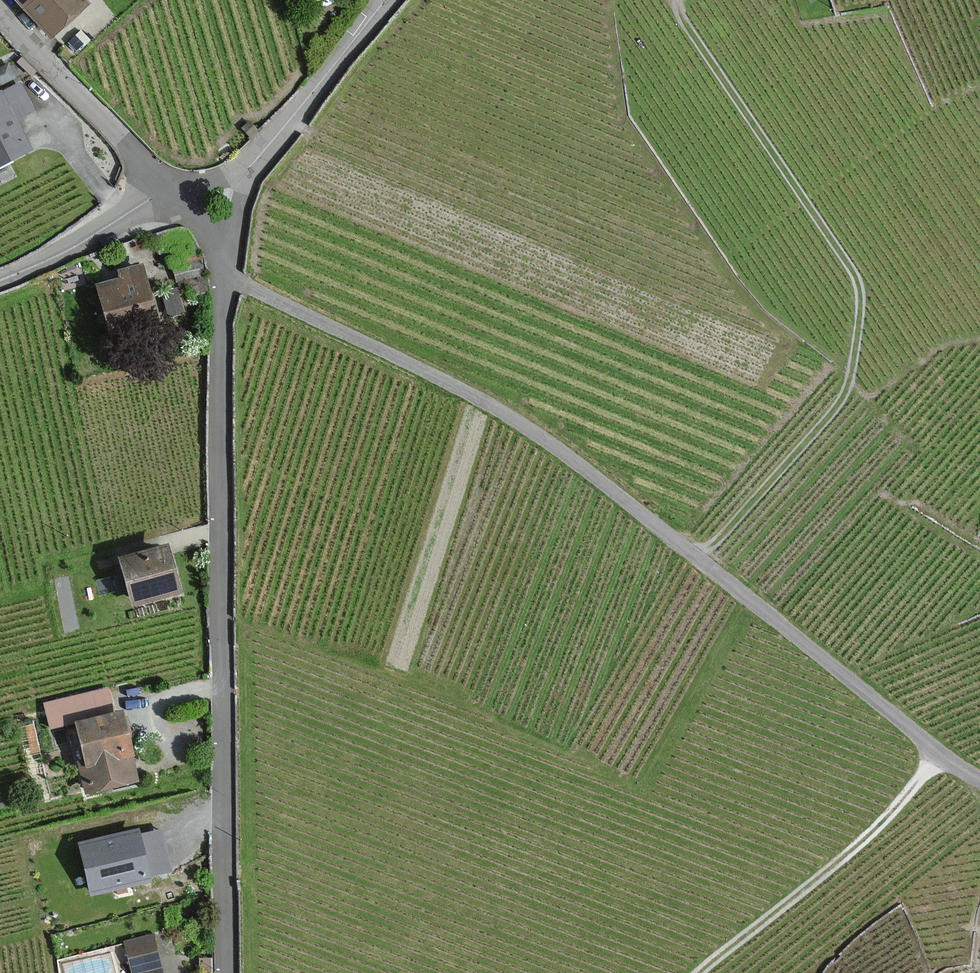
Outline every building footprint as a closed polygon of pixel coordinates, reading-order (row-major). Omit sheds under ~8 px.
[(25,7),(52,36),(88,3),(85,0),(32,0),(25,7)] [(19,82),(15,84),(6,67),(0,70),(0,168),(29,153),(13,121),(24,115),(33,111),(19,82)] [(257,130),(249,122),(242,128),(250,137),(257,130)] [(202,274),(198,262),(172,271),(175,282),(202,274)] [(111,345),(156,332),(139,267),(118,273),(121,282),(96,289),(111,345)] [(180,311),(175,291),(161,294),(166,314),(180,311)] [(167,547),(123,560),(135,603),(179,591),(167,547)] [(77,764),(84,793),(133,781),(116,714),(112,715),(106,690),(44,706),(50,728),(73,722),(84,762),(77,764)] [(31,723),(19,726),(31,780),(43,777),(31,723)] [(156,829),(78,848),(89,895),(168,876),(156,829)] [(149,939),(126,945),(133,972),(158,972),(149,939)] [(209,959),(198,960),(199,972),(210,972),(209,959)]
